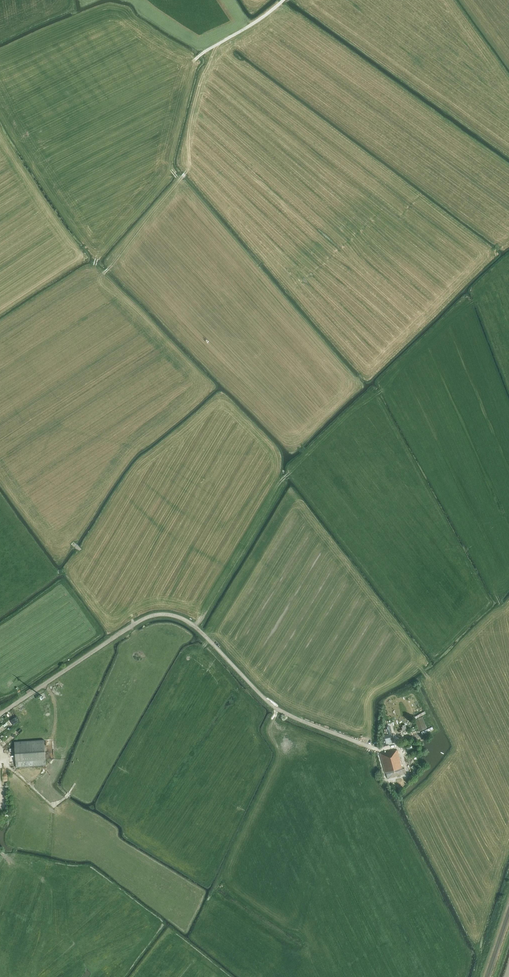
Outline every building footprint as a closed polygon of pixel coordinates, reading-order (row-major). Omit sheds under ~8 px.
[(419,732),(427,729),(422,717),(414,719),(419,732)] [(392,737),(391,733),(381,736),(382,739),(385,739),(386,744),(388,744),(392,743),(391,737),(392,737)] [(16,762),(46,760),(44,740),(14,742),(16,762)] [(393,751),(392,750),(380,754),(385,773),(386,772),(388,779),(406,774),(405,768),(403,769),(397,750),(393,751)]
